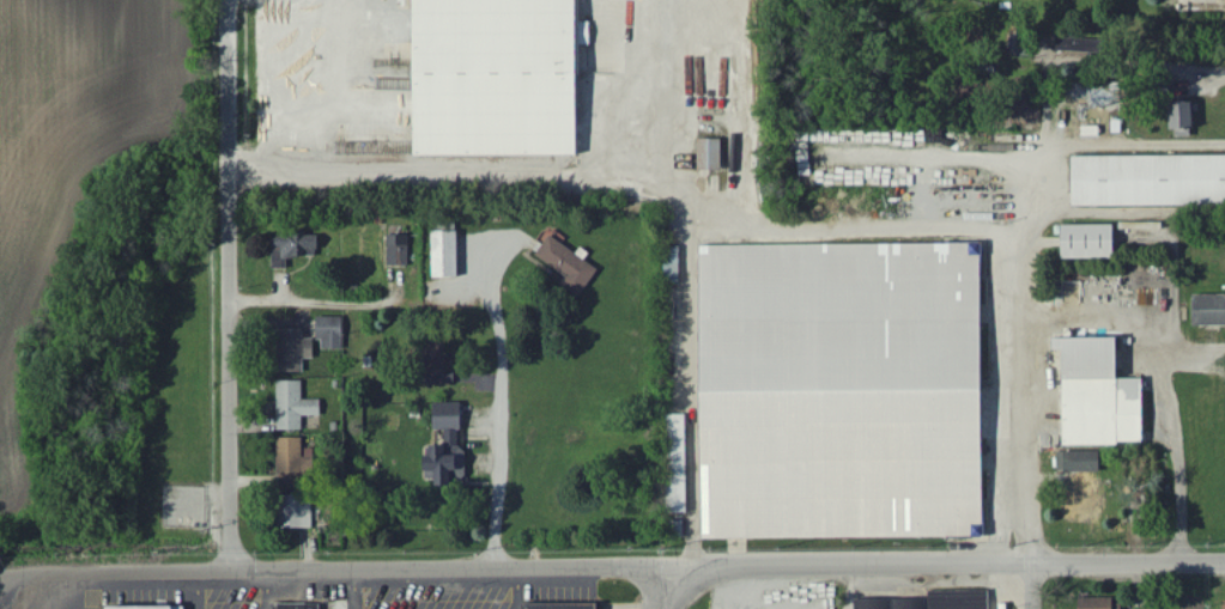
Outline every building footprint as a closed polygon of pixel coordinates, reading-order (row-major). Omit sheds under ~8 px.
[(582,156),(582,46),(592,46),(592,22),(582,22),(582,0),(419,0),(419,155),(582,156)] [(1057,53),(1096,52),(1096,38),(1057,39),(1057,53)] [(1199,127),(1198,102),(1175,103),(1176,128),(1199,127)] [(700,170),(724,170),(724,139),(701,139),(700,170)] [(1078,206),(1224,205),(1224,155),(1077,157),(1078,206)] [(1120,258),(1119,224),(1066,225),(1066,259),(1120,258)] [(460,231),(435,231),(436,278),(461,277),(460,231)] [(274,235),(275,270),(290,269),(289,258),(320,257),(319,234),(274,235)] [(389,235),(390,266),(411,266),(410,235),(389,235)] [(601,269),(551,236),(538,256),(568,276),(563,285),(582,298),(601,269)] [(707,539),(989,537),(986,243),(705,245),(707,539)] [(1195,296),(1196,327),(1224,326),(1224,295),(1195,296)] [(324,341),(324,351),(346,350),(344,317),(318,318),(319,341),(324,341)] [(305,332),(279,333),(280,373),(305,372),(305,359),(317,359),(316,340),(305,340),(305,332)] [(1147,379),(1124,379),(1123,337),(1059,338),(1059,350),(1068,350),(1069,444),(1148,443),(1147,379)] [(278,382),(279,431),(304,431),(303,416),(322,416),(322,400),(303,400),(303,382),(278,382)] [(461,403),(435,403),(436,431),(446,430),(446,445),(435,445),(435,456),(428,456),(429,480),(440,480),(440,486),(464,485),(461,403)] [(689,415),(668,416),(670,513),(691,512),(689,415)] [(279,439),(279,479),(303,479),(304,439),(279,439)] [(1102,451),(1071,451),(1071,516),(1102,516),(1102,451)] [(305,529),(305,521),(313,521),(313,503),(280,503),(280,528),(305,529)] [(992,590),(931,592),(931,597),(858,600),(858,608),(992,608),(992,590)] [(1081,608),(1125,608),(1124,598),(1081,599),(1081,608)]
